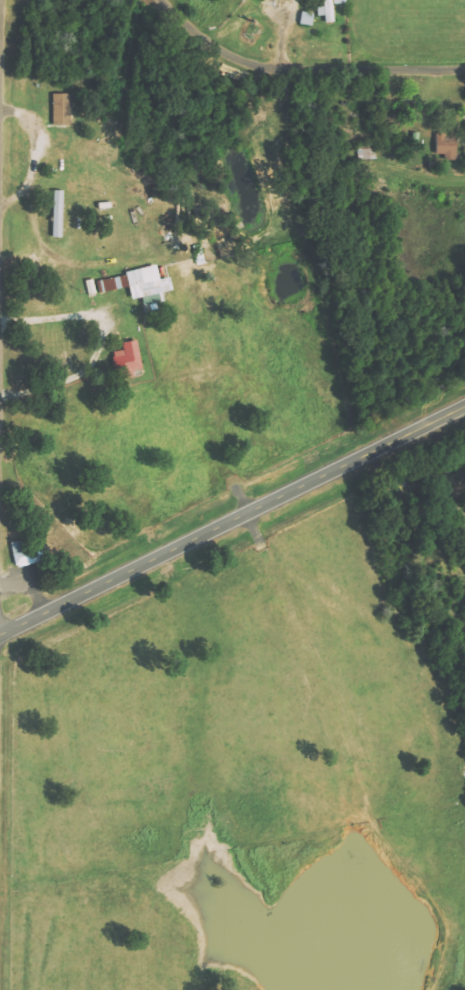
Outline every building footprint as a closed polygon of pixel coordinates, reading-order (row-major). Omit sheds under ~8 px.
[(325,7),(318,8),(318,16),(326,16),(326,23),(335,23),(334,5),(349,4),(349,0),(324,0),(325,7)] [(315,15),(303,12),(300,24),(312,27),(315,15)] [(54,125),(71,125),(71,115),(69,115),(69,93),(53,94),(54,125)] [(436,154),(445,154),(445,161),(457,161),(458,139),(446,139),(446,134),(436,133),(436,154)] [(65,191),(55,191),(54,237),(64,238),(65,191)] [(89,295),(130,286),(133,300),(143,298),(147,318),(159,315),(157,303),(163,302),(161,293),(174,290),(171,277),(161,280),(158,267),(86,283),(89,295)] [(124,343),(126,351),(114,353),(118,372),(125,370),(127,379),(137,376),(136,371),(144,369),(138,340),(124,343)] [(12,543),(18,567),(41,561),(37,547),(28,550),(25,540),(12,543)]
